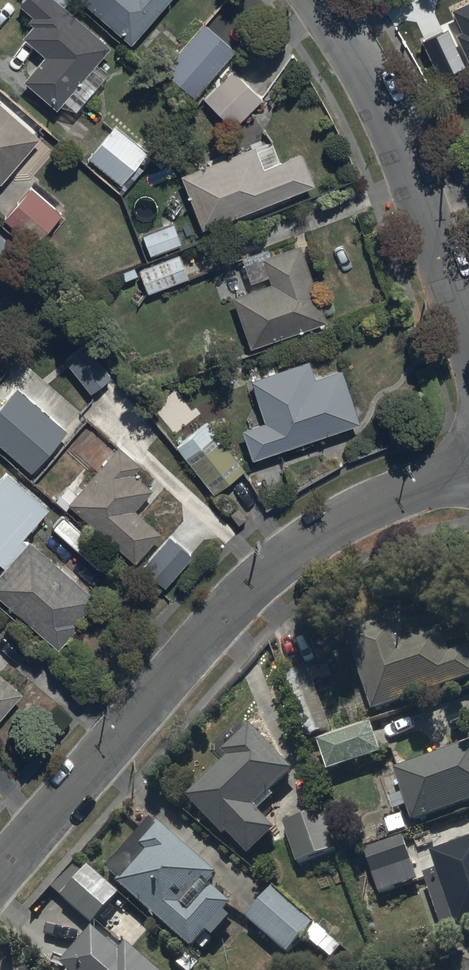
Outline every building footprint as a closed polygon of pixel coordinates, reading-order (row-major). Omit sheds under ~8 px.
[(20,4),(33,15),(30,19),(34,23),(25,34),(48,52),(26,79),(58,105),(64,99),(77,110),(109,71),(97,61),(111,44),(66,7),(72,0),(23,0),(20,4)] [(135,43),(172,0),(82,0),(135,43)] [(448,2),(465,61),(468,59),(468,0),(453,0),(448,2)] [(238,51),(204,22),(162,70),(196,100),(238,51)] [(264,100),(232,68),(194,106),(226,138),(264,100)] [(0,102),(0,179),(3,182),(41,137),(0,102)] [(125,184),(149,152),(113,124),(88,155),(125,184)] [(280,160),(273,143),(258,149),(256,145),(224,157),(224,155),(206,162),(207,165),(183,174),(204,228),(317,184),(303,150),(280,160)] [(63,211),(32,187),(7,217),(38,242),(63,211)] [(273,283),(235,295),(252,346),(330,322),(305,243),(272,253),(270,245),(243,254),(252,282),(271,276),(273,283)] [(181,253),(139,269),(148,292),(190,276),(181,253)] [(317,376),(310,358),(251,379),(266,420),(245,427),(255,458),(362,421),(343,366),(317,376)] [(18,386),(0,405),(0,442),(33,472),(68,432),(18,386)] [(244,471),(209,423),(177,446),(212,494),(244,471)] [(143,464),(120,444),(69,502),(137,561),(164,530),(137,507),(154,488),(136,472),(143,464)] [(7,470),(0,478),(0,559),(7,564),(0,573),(0,594),(61,646),(82,621),(79,618),(98,596),(31,538),(29,540),(24,536),(50,507),(7,470)] [(444,630),(408,642),(401,618),(348,635),(373,713),(468,682),(468,652),(468,649),(451,654),(444,630)] [(308,668),(284,677),(308,742),(332,733),(308,668)] [(23,691),(0,671),(0,717),(23,691)] [(371,723),(318,742),(328,773),(382,756),(371,723)] [(295,772),(252,727),(221,757),(225,761),(185,800),(224,840),(228,836),(249,859),(277,832),(259,814),(275,798),(271,794),(295,772)] [(396,772),(413,826),(468,808),(468,749),(396,772)] [(325,812),(283,826),(296,865),(338,852),(325,812)] [(220,876),(163,827),(161,830),(152,822),(110,871),(125,883),(121,888),(194,951),(208,934),(214,940),(231,920),(227,916),(235,906),(211,885),(220,876)] [(418,883),(404,839),(365,852),(379,895),(418,883)] [(458,929),(459,932),(468,929),(468,842),(432,855),(442,883),(429,888),(445,934),(458,929)] [(94,926),(121,895),(79,860),(53,891),(94,926)] [(314,923),(273,889),(248,920),(288,954),(314,923)] [(129,945),(122,953),(95,931),(63,969),(64,969),(157,969),(129,945)]
